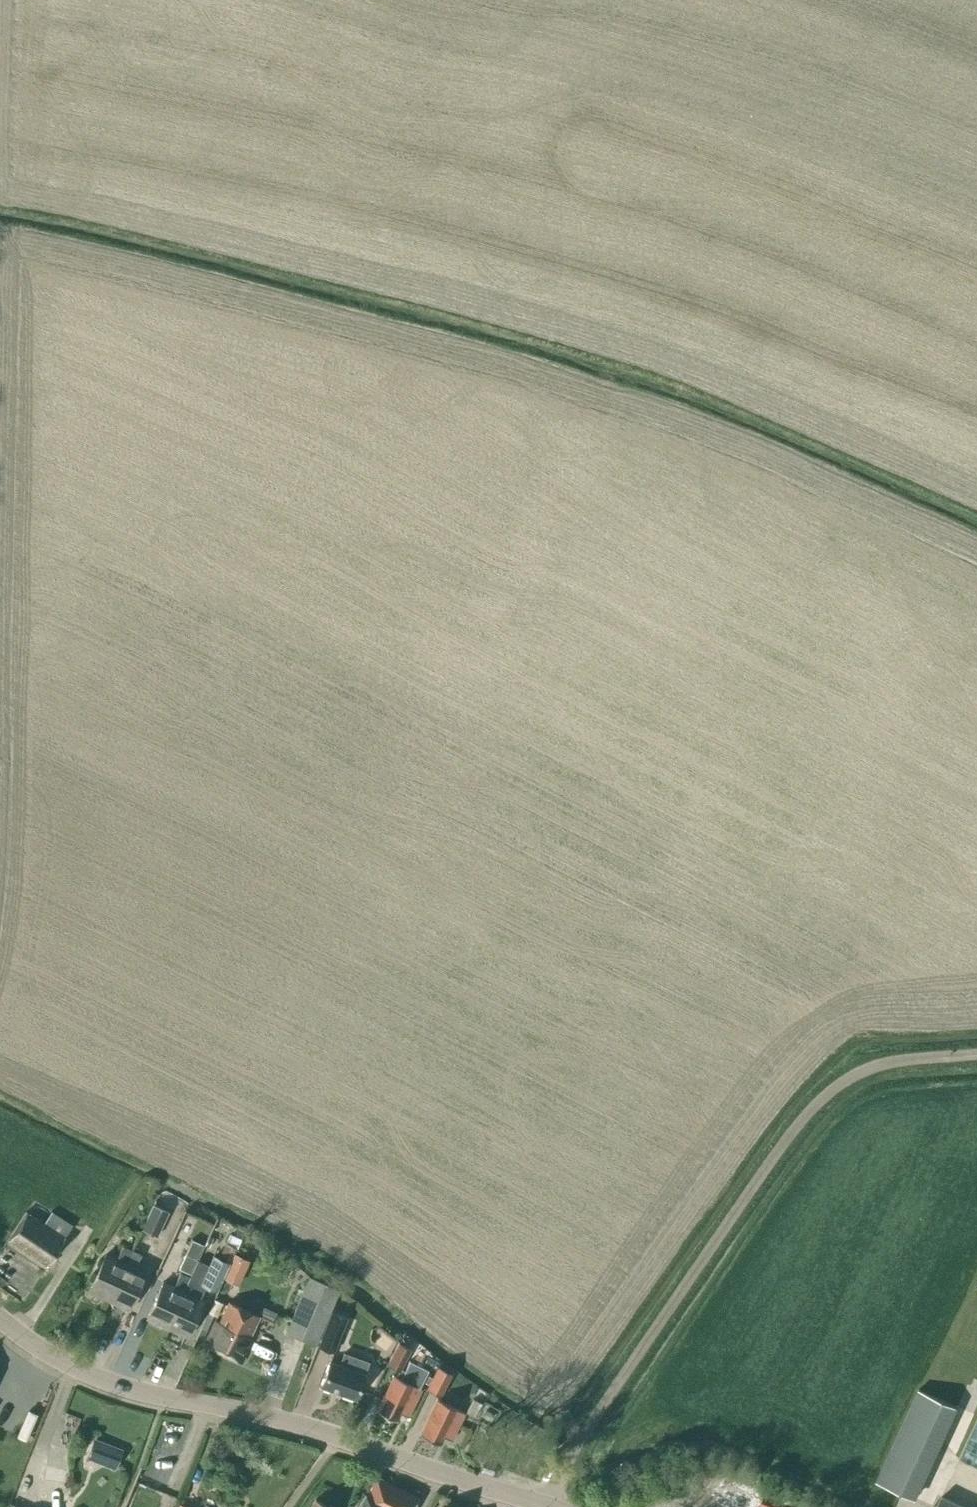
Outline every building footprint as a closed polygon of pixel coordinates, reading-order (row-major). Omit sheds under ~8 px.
[(157,1236),(169,1211),(153,1204),(142,1229),(157,1236)] [(43,1223),(25,1211),(5,1241),(44,1267),(71,1225),(50,1211),(43,1223)] [(191,1239),(179,1268),(189,1272),(201,1243),(191,1239)] [(87,1291),(107,1300),(130,1250),(121,1245),(114,1259),(104,1254),(87,1291)] [(130,1250),(107,1300),(127,1309),(144,1273),(133,1268),(139,1254),(130,1250)] [(189,1277),(188,1277),(165,1327),(185,1336),(202,1300),(199,1298),(205,1286),(217,1291),(230,1262),(214,1255),(209,1264),(198,1259),(189,1277)] [(145,1318),(165,1327),(188,1277),(179,1273),(173,1286),(162,1281),(145,1318)] [(285,1332),(314,1344),(337,1288),(307,1276),(285,1332)] [(203,1344),(240,1361),(251,1337),(249,1336),(259,1316),(228,1302),(218,1322),(214,1321),(203,1344)] [(272,1322),(277,1311),(263,1306),(259,1316),(272,1322)] [(318,1345),(333,1351),(346,1317),(331,1311),(318,1345)] [(399,1370),(400,1371),(401,1369),(410,1349),(397,1342),(386,1364),(399,1370)] [(328,1361),(319,1386),(355,1399),(364,1374),(363,1374),(367,1362),(342,1353),(338,1365),(328,1361)] [(401,1369),(400,1371),(399,1370),(395,1377),(392,1376),(375,1410),(395,1420),(399,1412),(408,1416),(421,1390),(418,1389),(428,1369),(409,1360),(404,1370),(401,1369)] [(426,1388),(440,1396),(452,1374),(437,1366),(426,1388)] [(874,1479),(914,1497),(957,1405),(916,1386),(874,1479)] [(479,1388),(473,1398),(482,1403),(487,1392),(479,1388)] [(418,1434),(438,1444),(443,1435),(451,1439),(463,1413),(435,1399),(418,1434)] [(958,1456),(976,1465),(976,1416),(958,1456)] [(86,1457),(115,1468),(123,1447),(94,1436),(86,1457)] [(417,1497),(376,1476),(367,1495),(365,1495),(359,1506),(411,1506),(417,1497)] [(940,1496),(935,1506),(964,1506),(940,1496)] [(314,1499),(309,1506),(329,1506),(314,1499)]
